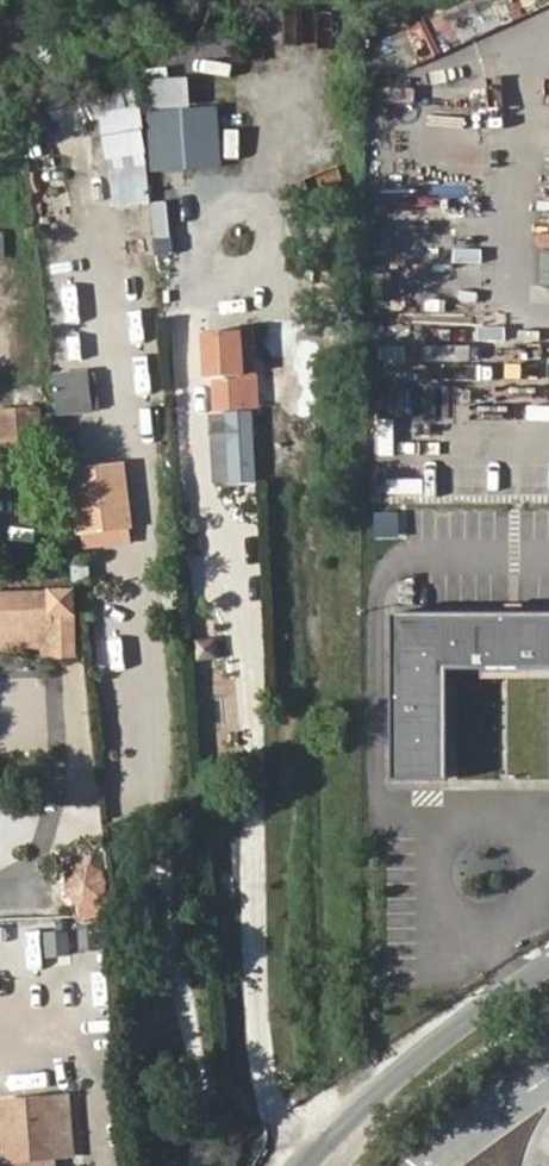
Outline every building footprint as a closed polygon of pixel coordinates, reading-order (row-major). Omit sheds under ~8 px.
[(153,174),(223,167),(216,105),(191,108),(188,76),(144,80),(153,174)] [(418,120),(419,90),(381,89),(381,119),(418,120)] [(109,208),(149,205),(141,107),(101,110),(109,208)] [(256,329),(208,330),(209,483),(255,483),(255,409),(257,409),(256,329)] [(58,415),(100,409),(94,367),(51,374),(58,415)] [(0,380),(0,418),(24,418),(25,380),(0,380)] [(127,457),(80,463),(86,522),(134,515),(127,457)] [(48,607),(54,636),(78,635),(69,571),(0,571),(0,606),(48,607)] [(0,606),(0,628),(40,627),(41,634),(54,636),(48,607),(0,606)] [(400,609),(399,777),(455,777),(455,665),(490,665),(548,665),(548,609),(400,609)] [(490,665),(490,674),(548,674),(548,665),(490,665)] [(97,924),(77,924),(77,948),(97,948),(97,924)] [(46,934),(48,954),(69,952),(67,932),(46,934)] [(66,1082),(12,1085),(16,1146),(68,1144),(66,1082)]
